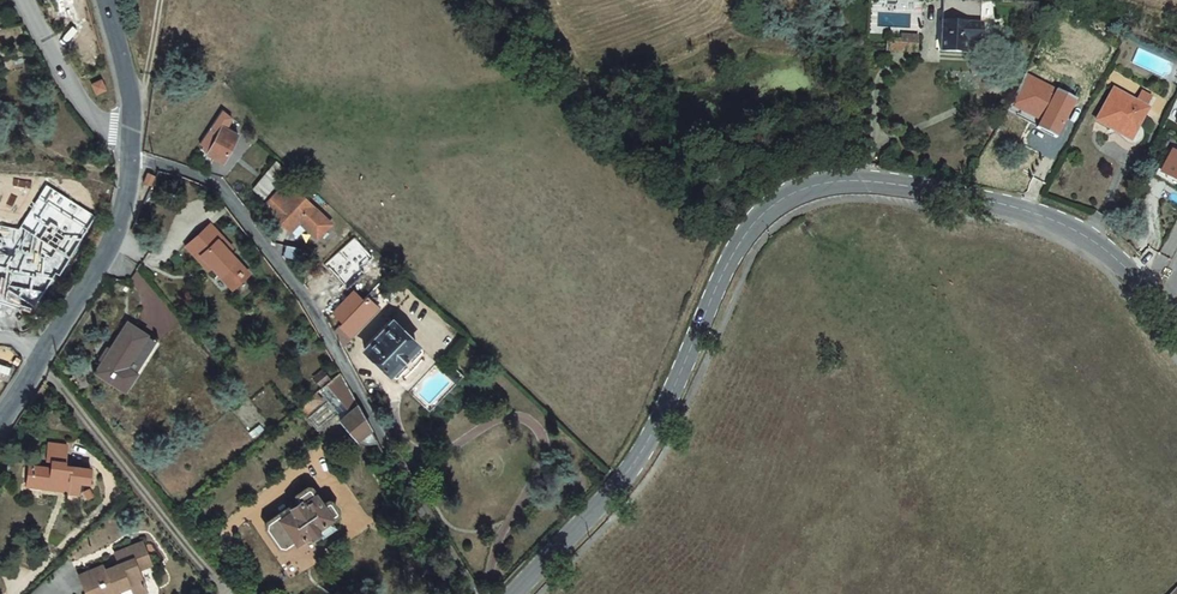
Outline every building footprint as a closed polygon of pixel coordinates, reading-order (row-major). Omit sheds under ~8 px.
[(935,57),(955,57),(956,45),(976,46),(977,28),(979,1),(960,0),(939,0),(937,26),(935,57)] [(891,34),(890,38),(901,39),(900,50),(919,51),(920,36),(891,34)] [(890,38),(890,49),(900,50),(901,39),(890,38)] [(1015,105),(1041,118),(1037,126),(1058,136),(1076,98),(1030,75),(1015,105)] [(1146,112),(1114,94),(1097,125),(1112,133),(1115,127),(1133,137),(1146,112)] [(223,129),(227,131),(234,119),(223,112),(198,147),(212,155),(223,129)] [(227,131),(223,129),(212,155),(229,162),(240,136),(227,131)] [(1167,158),(1157,180),(1176,190),(1176,156),(1174,154),(1171,160),(1167,158)] [(284,172),(272,164),(253,189),(264,196),(284,172)] [(0,226),(0,301),(34,311),(57,273),(60,276),(96,218),(46,185),(19,229),(0,226)] [(141,192),(146,195),(149,188),(144,185),(141,192)] [(301,226),(301,222),(304,222),(322,238),(335,223),(298,190),(289,200),(278,191),(266,205),(278,216),(285,216),(285,224),(295,233),(301,226)] [(206,221),(185,239),(195,251),(191,255),(198,263),(202,260),(206,264),(226,287),(235,280),(232,275),(240,268),(224,250),(228,247),(206,221)] [(185,239),(181,243),(191,255),(195,251),(185,239)] [(378,296),(374,292),(365,302),(344,324),(337,333),(347,350),(382,312),(375,304),(378,301),(378,296)] [(344,324),(365,302),(354,293),(335,314),(344,324)] [(120,322),(90,372),(120,389),(150,339),(120,322)] [(393,329),(365,358),(389,381),(417,352),(393,329)] [(8,382),(16,369),(0,364),(0,379),(8,382)] [(320,369),(311,376),(317,383),(326,376),(320,369)] [(337,371),(317,388),(326,399),(305,417),(316,432),(338,414),(341,417),(339,420),(348,430),(354,436),(357,439),(359,441),(361,441),(363,442),(365,443),(368,443),(370,443),(372,442),(374,441),(376,440),(364,419),(353,399),(337,371)] [(313,391),(296,405),(301,412),(319,398),(313,391)] [(41,483),(41,488),(55,489),(56,485),(66,486),(65,493),(76,494),(78,480),(88,481),(90,468),(63,465),(66,446),(47,444),(45,461),(51,461),(50,469),(33,467),(31,482),(41,483)] [(293,539),(314,525),(327,515),(326,513),(335,507),(326,496),(319,501),(307,483),(293,492),(297,497),(266,518),(264,525),(276,543),(282,543),(292,537),(293,539)] [(335,525),(327,515),(314,525),(320,535),(335,525)] [(85,590),(101,583),(106,593),(119,588),(121,593),(135,593),(147,589),(138,568),(150,563),(140,541),(114,552),(116,558),(118,563),(106,568),(104,563),(78,574),(85,590)] [(116,558),(104,563),(106,568),(118,563),(116,558)] [(85,590),(86,593),(119,593),(121,593),(119,588),(106,593),(101,583),(85,590)]
